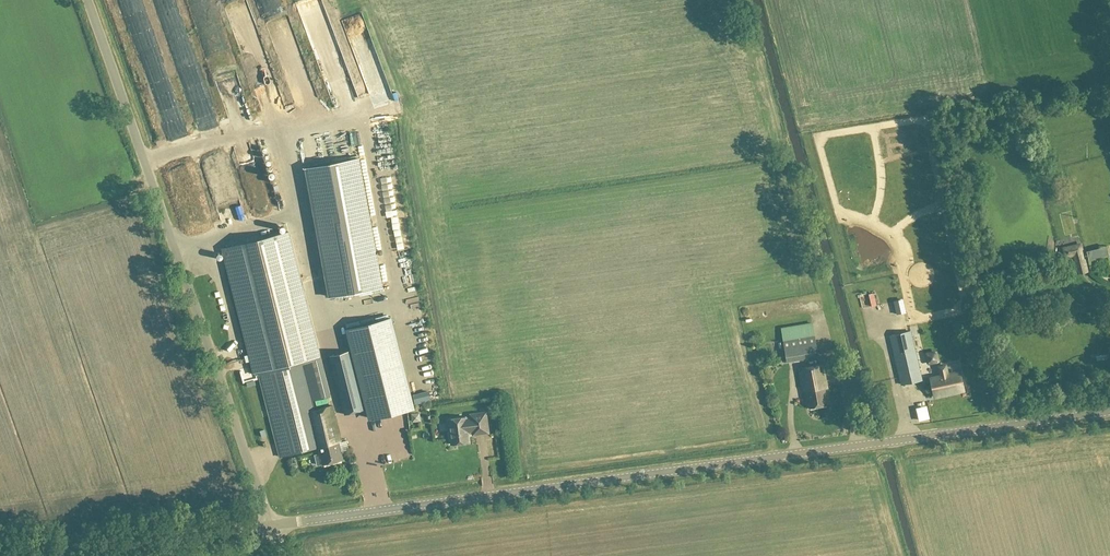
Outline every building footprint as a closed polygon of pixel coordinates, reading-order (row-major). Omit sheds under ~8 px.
[(229,51),(210,60),(215,70),(234,62),(229,51)] [(356,87),(359,100),(382,94),(379,81),(356,87)] [(262,163),(269,164),(271,158),(263,156),(262,163)] [(381,278),(365,183),(347,186),(347,188),(324,192),(326,204),(321,205),(322,215),(316,216),(324,268),(338,265),(340,274),(351,272),(353,283),(381,278)] [(198,191),(190,192),(189,185),(184,186),(189,216),(202,214),(198,191)] [(392,213),(401,249),(407,248),(399,211),(392,213)] [(318,448),(319,454),(313,455),(316,466),(322,465),(342,460),(338,443),(341,442),(332,406),(314,411),(311,401),(329,397),(288,232),(221,250),(224,261),(225,260),(255,375),(258,374),(279,458),(318,448)] [(1076,275),(1088,272),(1081,243),(1060,248),(1063,260),(1072,258),(1076,275)] [(344,413),(344,414),(364,410),(363,409),(367,408),(369,419),(412,409),(407,387),(392,320),(349,330),(354,351),(350,352),(331,356),(344,413)] [(817,358),(815,347),(811,323),(781,328),(787,363),(817,358)] [(921,381),(921,378),(910,331),(889,336),(901,385),(921,381)] [(801,387),(802,387),(805,400),(807,399),(809,409),(827,405),(823,384),(826,384),(822,365),(798,370),(801,387)] [(930,379),(934,398),(963,391),(959,373),(947,375),(945,366),(937,368),(939,377),(930,379)] [(449,442),(451,443),(451,445),(468,443),(467,433),(472,432),(472,435),(488,433),(485,413),(469,415),(470,418),(465,419),(465,417),(447,420),(450,437),(448,438),(449,442)]
